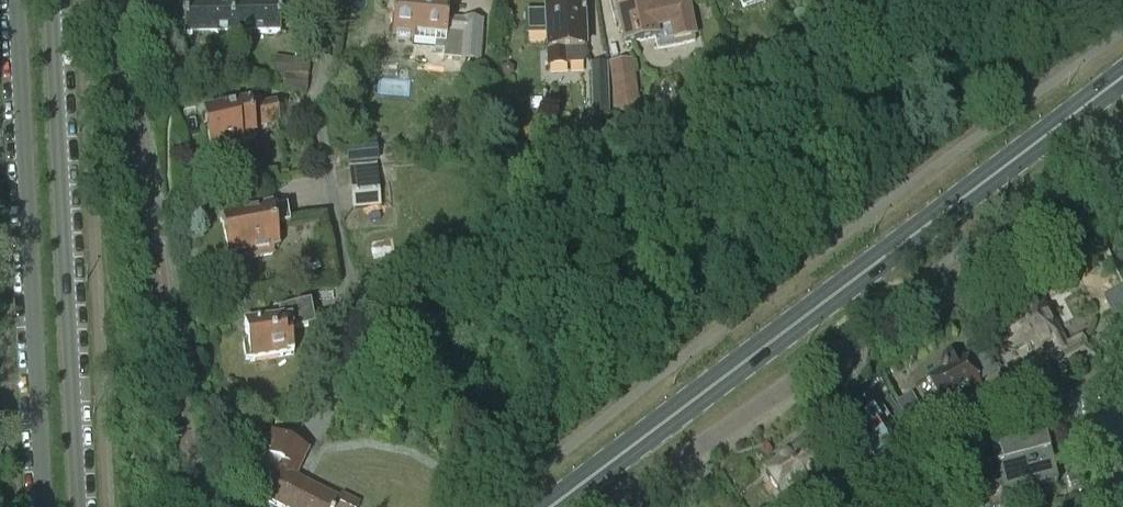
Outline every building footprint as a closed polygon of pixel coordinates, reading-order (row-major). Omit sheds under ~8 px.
[(624,44),(654,38),(657,50),(695,42),(686,2),(650,10),(648,0),(615,0),(624,44)] [(741,9),(765,0),(766,0),(738,0),(741,9)] [(546,13),(526,14),(527,35),(547,34),(549,65),(583,63),(587,56),(583,49),(582,17),(583,17),(583,13),(581,14),(581,1),(561,2),(562,12),(546,13)] [(463,20),(463,22),(447,21),(448,7),(394,3),(391,40),(413,42),(413,35),(445,38),(443,60),(478,63),(481,21),(463,20)] [(231,5),(231,35),(279,34),(279,4),(231,5)] [(184,36),(231,35),(231,5),(183,6),(184,36)] [(608,63),(609,68),(616,113),(640,109),(633,59),(608,63)] [(274,74),(284,76),(284,75),(307,78),(308,64),(275,60),(274,74)] [(593,120),(597,120),(608,119),(606,65),(591,66),(593,120)] [(284,75),(284,76),(283,91),(306,93),(307,78),(284,75)] [(226,112),(204,116),(210,152),(240,147),(239,139),(255,136),(254,128),(277,124),(274,107),(261,109),(261,105),(239,109),(238,104),(225,106),(226,112)] [(375,148),(348,150),(349,164),(376,161),(375,148)] [(376,166),(349,169),(353,210),(380,207),(376,166)] [(234,218),(222,220),(225,240),(223,243),(224,250),(227,252),(228,257),(250,253),(251,259),(273,255),(272,250),(278,249),(275,228),(289,225),(286,209),(272,211),(271,205),(233,212),(234,218)] [(1104,298),(1119,326),(1122,324),(1122,287),(1104,298)] [(1004,332),(996,336),(1002,349),(1010,345),(1012,350),(1029,341),(1033,349),(1049,341),(1055,353),(1050,355),(1059,373),(1088,359),(1080,341),(1065,349),(1048,314),(1041,317),(1034,303),(1015,312),(1019,320),(1002,328),(1004,332)] [(243,327),(246,342),(242,343),(245,360),(249,360),(249,362),(293,355),(289,331),(314,327),(310,304),(278,310),(279,321),(243,327)] [(945,370),(928,380),(944,406),(977,387),(974,383),(981,379),(973,366),(967,369),(961,359),(959,360),(956,355),(951,354),(943,358),(941,365),(945,370)] [(900,443),(874,402),(847,419),(849,422),(846,423),(871,461),(900,443)] [(1095,414),(1111,471),(1122,467),(1122,423),(1118,407),(1106,410),(1108,416),(1097,419),(1096,413),(1095,414)] [(923,420),(910,428),(922,448),(935,440),(923,420)] [(259,499),(277,506),(358,506),(359,505),(341,497),(339,501),(294,480),(308,452),(272,435),(262,455),(282,465),(279,472),(273,469),(259,499)] [(1044,436),(1017,443),(1029,493),(1056,487),(1044,436)] [(1017,443),(991,449),(998,481),(959,491),(967,506),(1005,506),(1003,499),(1029,493),(1017,443)] [(802,447),(764,473),(781,497),(819,470),(802,447)] [(938,496),(921,506),(945,506),(938,496)]
